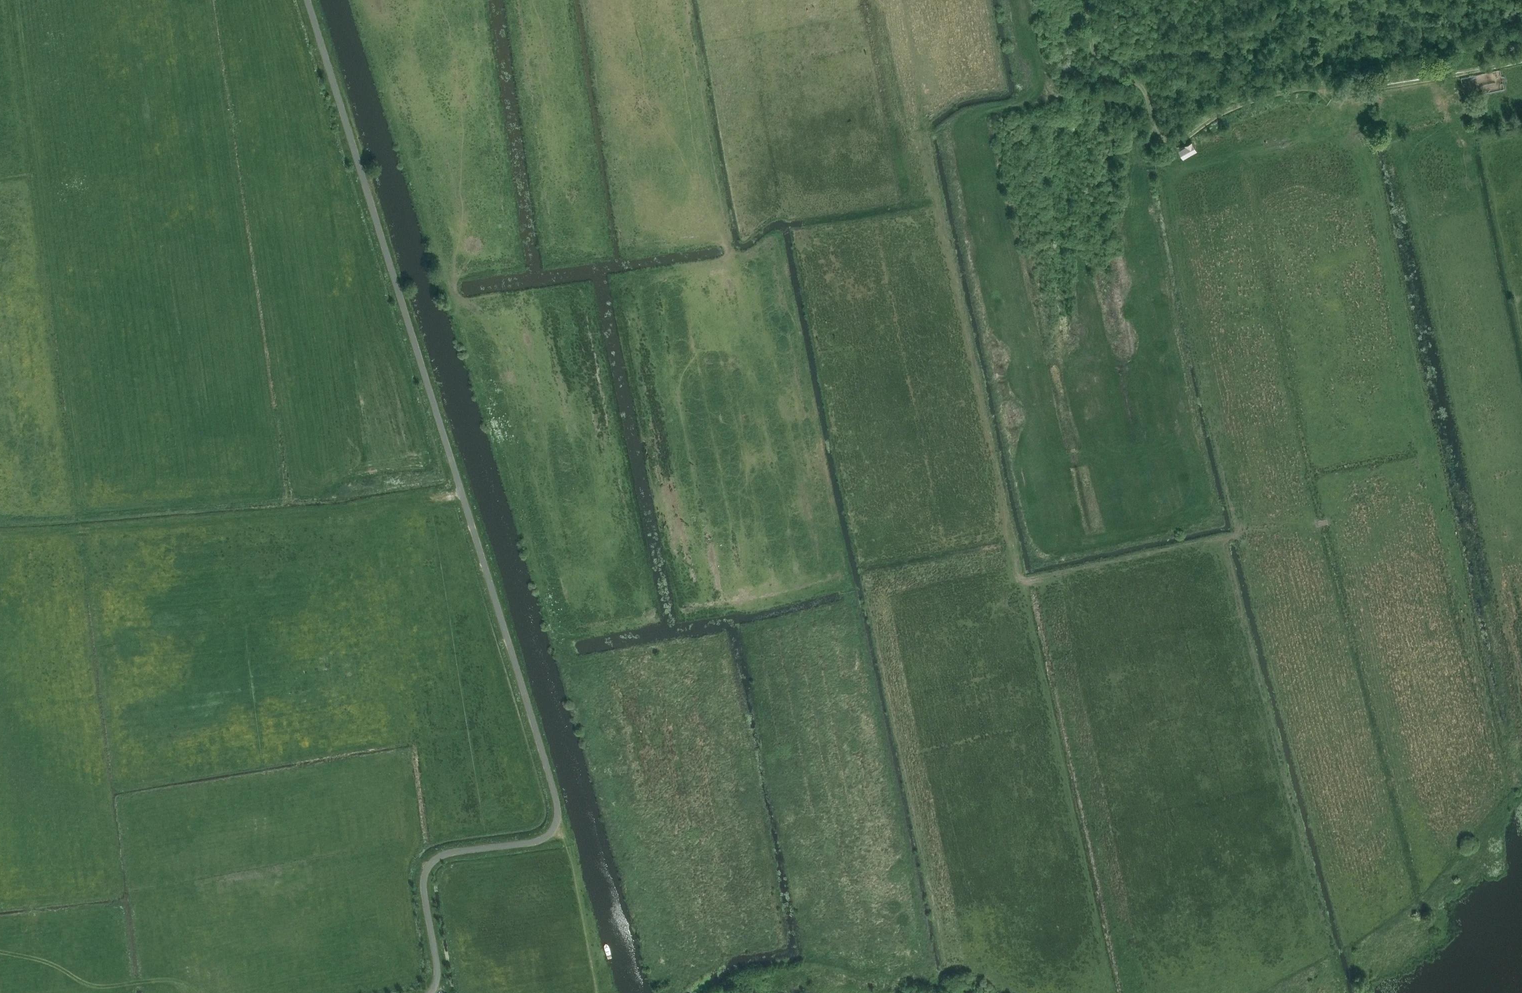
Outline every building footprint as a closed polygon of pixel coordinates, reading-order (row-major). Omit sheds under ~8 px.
[(1460,80),(1464,97),(1504,89),(1501,71),(1460,80)] [(1177,145),(1182,154),(1196,146),(1191,138),(1177,145)]
